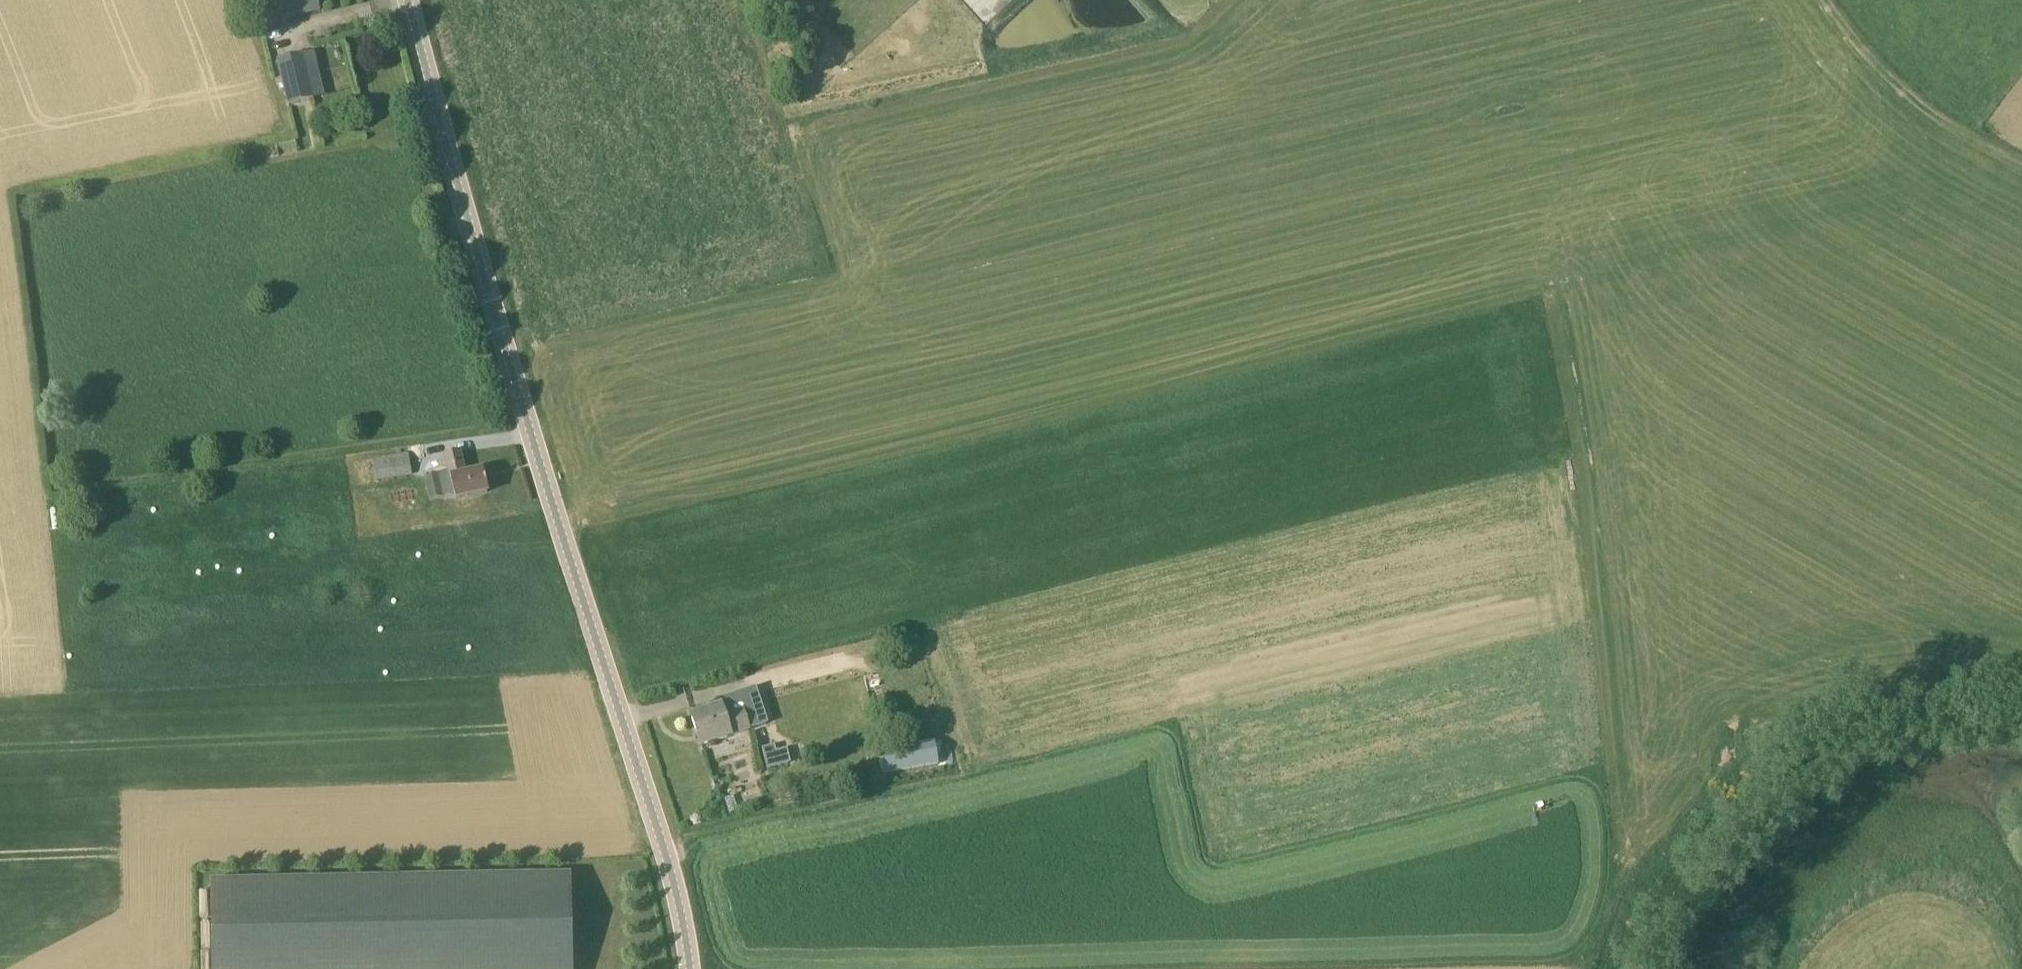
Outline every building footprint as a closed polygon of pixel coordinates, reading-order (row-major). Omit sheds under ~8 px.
[(289,16),(319,9),(317,0),(285,0),(289,16)] [(306,55),(275,63),(288,105),(316,98),(306,55)] [(484,471),(465,476),(460,452),(446,456),(450,472),(425,478),(431,501),(443,498),(456,499),(456,500),(489,493),(484,471)] [(408,453),(372,461),(376,485),(412,478),(408,453)] [(743,712),(725,717),(722,707),(692,717),(701,747),(732,737),(750,731),(743,712)] [(879,752),(883,775),(939,765),(935,742),(879,752)] [(776,745),(762,749),(767,770),(781,766),(776,745)] [(804,789),(791,792),(794,807),(807,804),(804,789)] [(571,878),(213,884),(214,968),(572,968),(571,878)]
